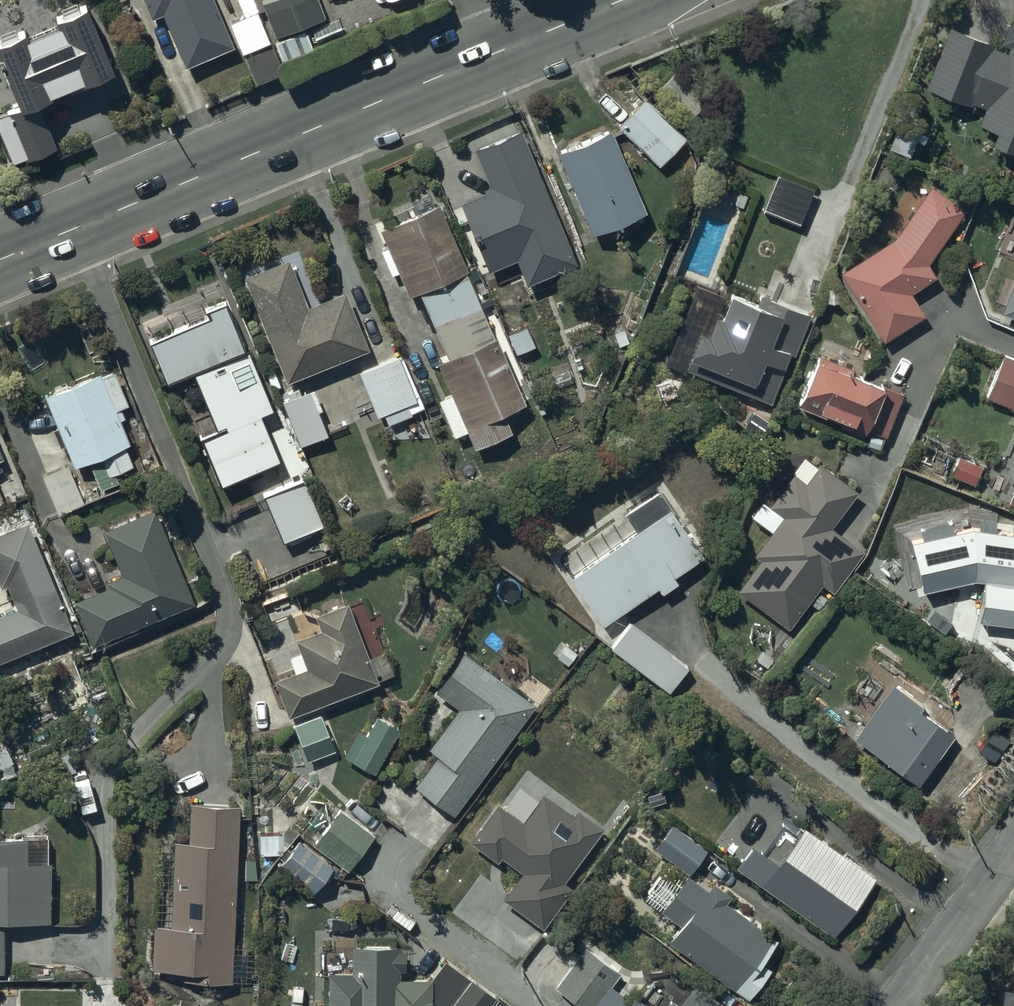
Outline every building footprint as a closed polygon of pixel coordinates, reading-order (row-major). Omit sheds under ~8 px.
[(212,0),(142,0),(150,20),(162,14),(185,67),(232,47),(212,0)] [(273,31),(321,13),(316,0),(261,0),(273,31)] [(0,46),(0,49),(27,111),(117,73),(89,8),(0,46)] [(256,12),(229,24),(241,55),(244,54),(256,84),(283,73),(271,43),(269,43),(256,12)] [(990,143),(1013,153),(1013,22),(1011,21),(1001,45),(1010,48),(1008,54),(994,48),(996,46),(950,27),(925,88),(969,106),(971,103),(985,108),(978,124),(995,131),(990,143)] [(305,30),(274,42),(282,62),(313,49),(305,30)] [(687,138),(644,99),(617,128),(660,167),(687,138)] [(56,146),(41,107),(1,122),(15,161),(56,146)] [(462,201),(491,269),(518,257),(531,287),(579,266),(520,130),(474,150),(491,189),(462,201)] [(559,154),(592,235),(644,213),(611,132),(559,154)] [(936,277),(928,264),(962,215),(931,187),(895,239),(840,272),(882,341),(924,315),(910,293),(936,277)] [(452,393),(438,400),(454,437),(467,431),(475,448),(511,432),(503,415),(524,406),(436,206),(381,230),(388,247),(380,250),(391,276),(398,273),(409,298),(419,294),(448,359),(439,363),(452,393)] [(244,277),(285,382),(367,350),(344,292),(306,307),(288,260),(244,277)] [(812,313),(728,280),(694,366),(778,399),(812,313)] [(1000,313),(1013,318),(1013,280),(1000,313)] [(209,317),(148,341),(165,384),(194,373),(217,431),(201,437),(220,485),(276,463),(258,416),(272,410),(248,351),(244,353),(225,305),(207,312),(209,317)] [(509,336),(516,353),(534,346),(527,329),(509,336)] [(985,397),(1013,409),(1013,361),(1003,356),(985,397)] [(399,357),(359,373),(376,417),(384,414),(388,424),(411,415),(407,405),(416,401),(399,357)] [(852,371),(818,357),(797,407),(832,422),(831,425),(863,439),(866,430),(885,438),(903,394),(851,374),(852,371)] [(112,368),(43,396),(72,467),(88,460),(100,489),(116,483),(113,474),(133,466),(124,446),(129,444),(119,420),(124,418),(120,409),(127,406),(112,368)] [(309,392),(282,402),(300,447),(327,436),(309,392)] [(981,466),(959,456),(951,476),(973,485),(981,466)] [(68,465),(42,475),(57,514),(84,504),(68,465)] [(759,560),(736,591),(788,629),(820,584),(832,593),(861,553),(830,530),(857,494),(818,465),(804,484),(793,476),(769,508),(783,518),(754,556),(759,560)] [(301,479),(262,495),(281,542),(320,527),(301,479)] [(626,539),(569,578),(601,626),(657,589),(660,594),(678,582),(674,578),(704,558),(659,492),(624,515),(625,517),(616,524),(626,539)] [(153,511),(103,532),(121,576),(105,582),(107,588),(74,602),(92,645),(192,603),(153,511)] [(970,521),(912,534),(923,582),(971,571),(983,573),(979,612),(1013,616),(1013,527),(970,521)] [(0,616),(0,662),(72,632),(27,524),(0,535),(0,586),(1,588),(6,585),(16,609),(0,616)] [(288,658),(294,673),(273,682),(287,716),(376,681),(346,604),(316,616),(321,629),(295,640),(301,654),(288,658)] [(631,622),(609,649),(668,694),(688,668),(671,654),(673,652),(631,622)] [(437,755),(414,787),(454,816),(534,705),(462,653),(433,692),(459,711),(430,751),(437,755)] [(893,685),(854,738),(934,797),(954,769),(937,757),(953,736),(918,710),(921,705),(893,685)] [(293,727),(306,762),(334,751),(320,716),(293,727)] [(357,729),(342,753),(374,774),(400,731),(378,717),(367,736),(357,729)] [(562,878),(603,823),(577,804),(573,809),(543,787),(522,816),(496,796),(468,835),(496,855),(499,850),(522,867),(503,893),(542,922),(570,884),(562,878)] [(231,982),(238,808),(189,806),(188,845),(174,844),(171,927),(154,926),(152,971),(183,973),(182,981),(231,982)] [(339,810),(313,844),(346,870),(373,836),(339,810)] [(672,825),(655,849),(689,874),(707,851),(672,825)] [(736,867),(832,936),(874,878),(803,827),(777,864),(751,846),(736,867)] [(0,839),(0,975),(3,975),(3,924),(50,924),(51,863),(47,863),(48,839),(0,839)] [(290,855),(314,874),(325,860),(300,841),(290,855)] [(707,891),(685,875),(660,912),(680,926),(667,944),(748,1001),(770,969),(762,964),(779,939),(725,902),(731,894),(713,882),(707,891)] [(351,946),(351,973),(328,973),(328,1005),(430,1005),(431,980),(398,979),(399,969),(404,969),(404,950),(398,950),(398,947),(351,946)] [(556,989),(580,1005),(646,1005),(631,996),(628,1000),(611,988),(620,975),(584,949),(556,989)] [(472,981),(453,1005),(488,1005),(494,997),(472,981)] [(694,986),(680,1005),(672,999),(667,1005),(722,1005),(694,986)]
